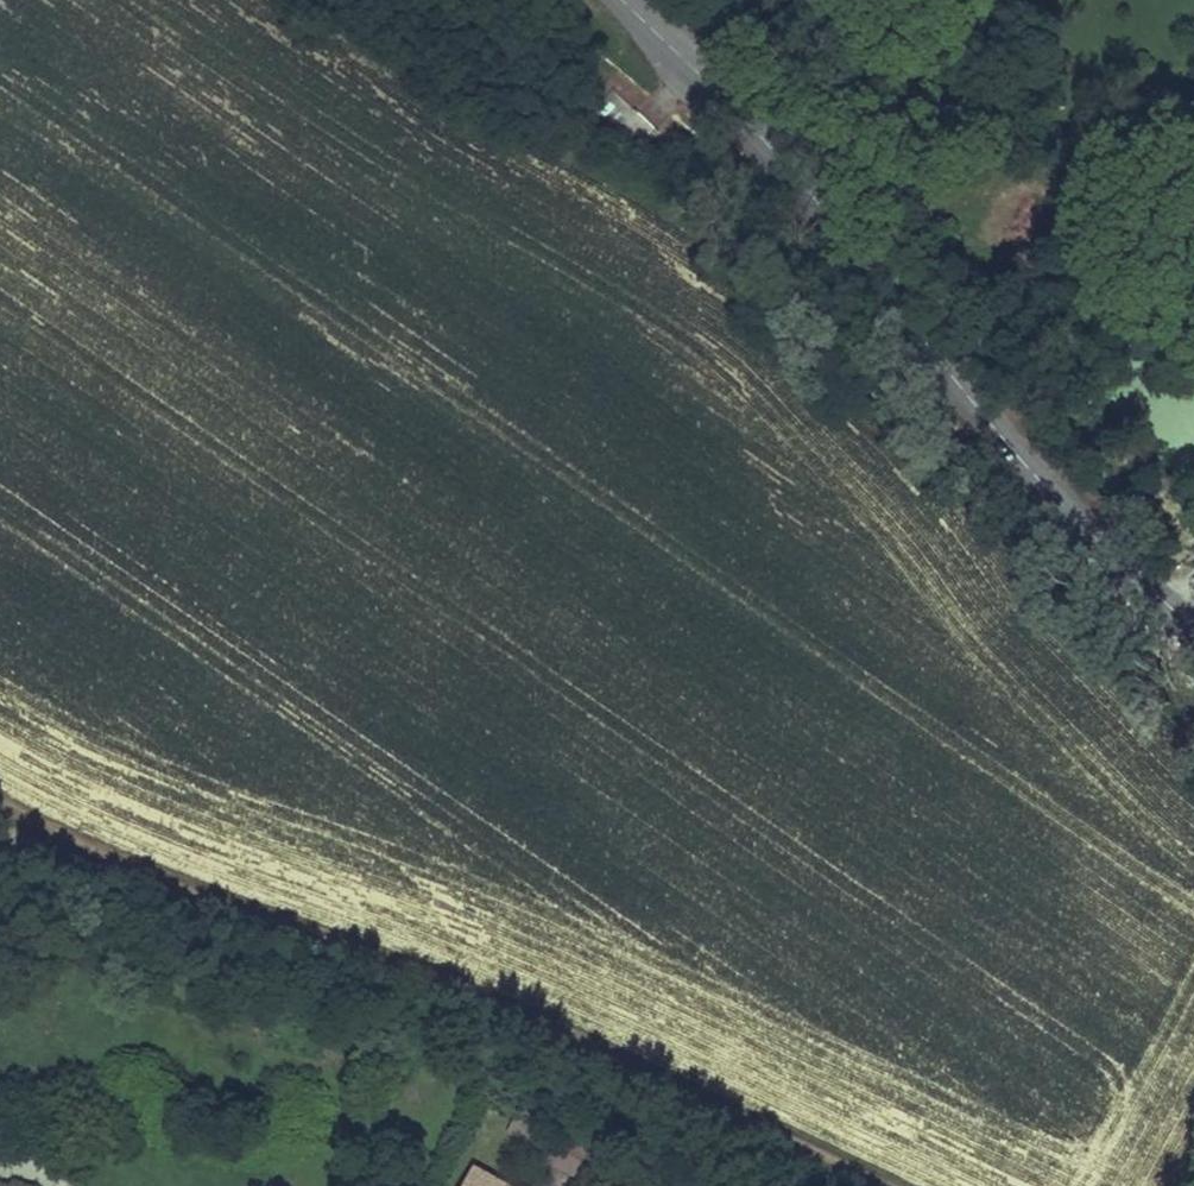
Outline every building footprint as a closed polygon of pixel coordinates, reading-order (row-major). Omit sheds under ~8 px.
[(471,1171),(463,1185),(499,1185),(471,1171)]
